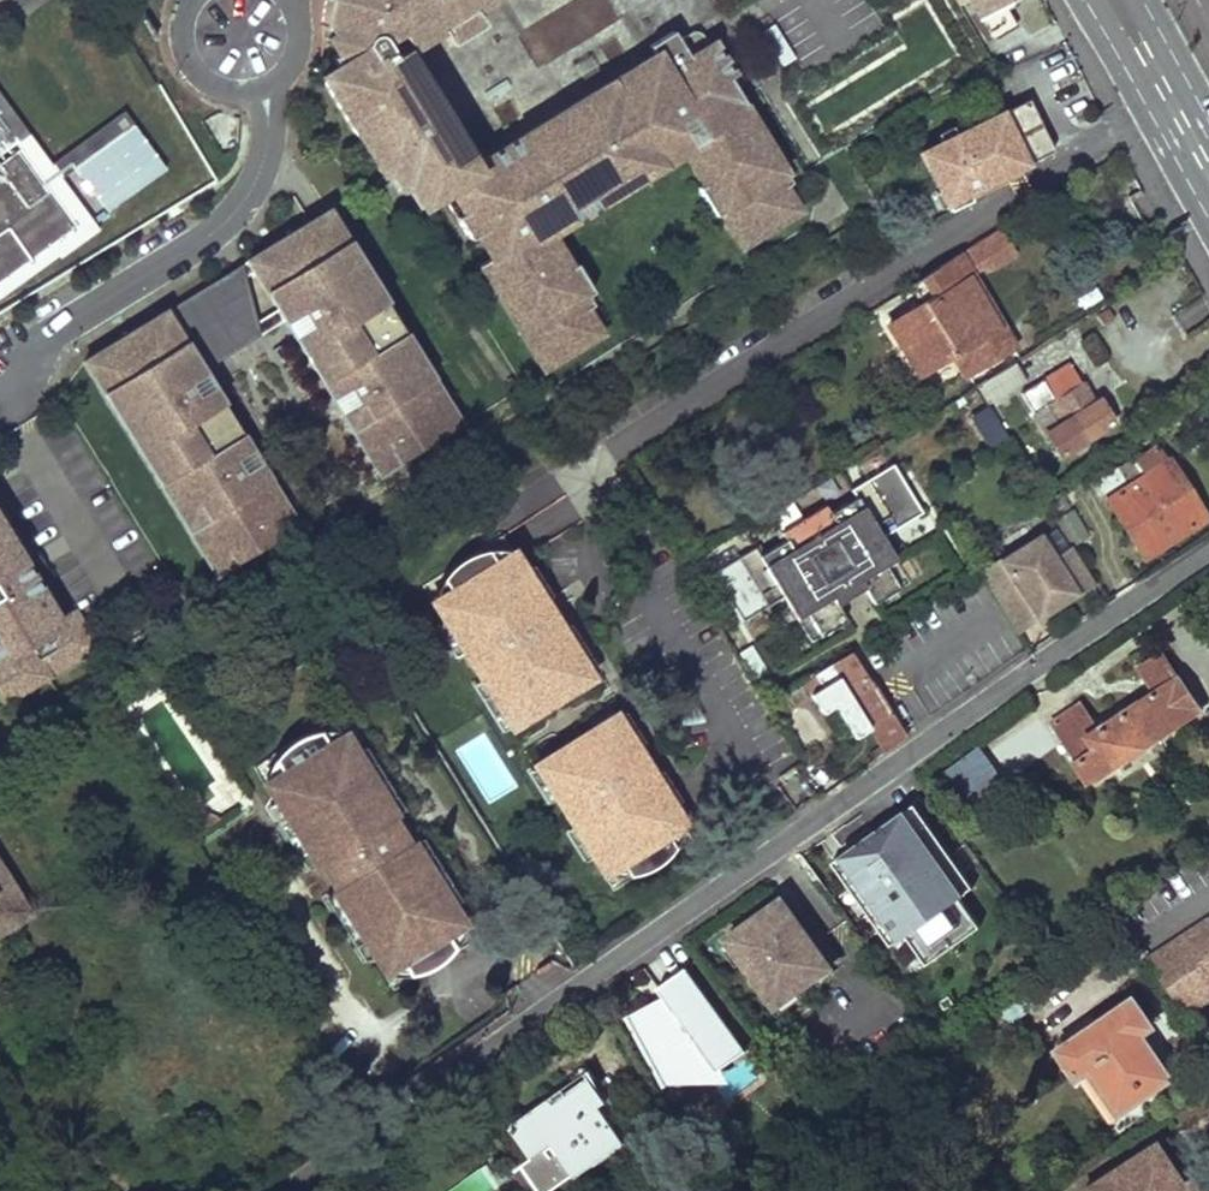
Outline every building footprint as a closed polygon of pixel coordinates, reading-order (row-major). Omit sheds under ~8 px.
[(394,192),(400,188),(415,211),(439,197),(437,193),(474,170),(471,165),(402,53),(438,31),(447,46),(480,25),(471,11),(489,0),(326,0),(325,6),(323,15),(322,28),(322,40),(321,51),(318,61),(314,70),(377,173),(387,167),(393,176),(386,181),(394,192)] [(990,41),(1013,28),(1001,7),(1012,0),(967,0),(990,41)] [(475,265),(539,371),(598,336),(583,312),(590,307),(583,297),(590,293),(574,265),(567,269),(547,237),(681,155),(701,187),(695,191),(712,219),(718,215),(739,250),(797,214),(782,189),(790,184),(727,80),(734,76),(713,42),(707,46),(697,29),(677,42),(671,33),(644,50),(648,57),(471,165),(474,170),(437,193),(439,197),(465,240),(472,236),(486,258),(475,265)] [(12,136),(24,128),(0,94),(0,119),(12,136)] [(1023,94),(912,148),(941,209),(967,196),(963,190),(1048,146),(1023,94)] [(55,250),(56,253),(95,224),(58,173),(72,162),(103,206),(162,163),(120,106),(47,158),(24,128),(12,136),(0,145),(0,290),(55,250)] [(12,136),(0,119),(0,145),(12,136)] [(316,215),(83,357),(215,575),(295,524),(249,449),(204,376),(199,368),(281,319),(287,328),(334,404),(376,474),(459,422),(327,208),(316,215)] [(921,298),(886,317),(914,370),(948,352),(961,377),(1008,350),(1000,336),(991,330),(964,278),(964,270),(954,253),(911,280),(921,298)] [(1016,359),(977,379),(987,399),(1026,380),(1016,359)] [(1084,404),(1062,365),(1034,380),(1045,399),(1036,404),(1053,434),(1065,428),(1074,442),(1104,425),(1090,400),(1084,404)] [(986,433),(999,426),(987,404),(974,412),(986,433)] [(1143,471),(1104,495),(1143,555),(1205,514),(1168,455),(1164,458),(1155,445),(1135,458),(1143,471)] [(752,544),(709,571),(740,621),(778,597),(805,640),(843,616),(833,600),(861,582),(871,598),(906,576),(880,533),(919,509),(888,459),(848,484),(853,492),(827,508),(822,500),(776,529),(781,536),(757,552),(752,544)] [(92,650),(71,616),(64,620),(34,573),(28,577),(0,531),(0,706),(92,650)] [(1093,579),(1069,539),(1007,579),(1033,617),(1093,579)] [(443,587),(426,597),(506,724),(587,674),(508,547),(491,557),(484,545),(472,548),(463,551),(456,555),(450,559),(443,566),(436,575),(443,587)] [(851,648),(829,663),(883,751),(906,735),(851,648)] [(1080,701),(1052,720),(1092,779),(1200,708),(1163,651),(1142,666),(1157,688),(1121,714),(1115,706),(1093,720),(1080,701)] [(835,691),(818,665),(802,676),(822,707),(827,703),(824,698),(835,691)] [(608,710),(529,761),(597,872),(615,860),(623,873),(632,871),(640,869),(646,865),(653,861),(660,854),(665,848),(669,843),(661,831),(678,820),(608,710)] [(278,766),(263,775),(382,965),(396,959),(405,971),(423,967),(436,959),(451,939),(443,927),(460,916),(339,727),(326,734),(318,723),(303,726),(285,735),(270,754),(278,766)] [(1006,782),(981,746),(947,771),(973,805),(1006,782)] [(939,873),(882,794),(837,826),(839,828),(800,856),(829,895),(878,859),(905,897),(939,873)] [(993,884),(958,835),(942,848),(976,896),(993,884)] [(2,916),(23,901),(0,868),(0,914),(2,916)] [(782,901),(724,941),(773,1011),(838,966),(840,958),(827,939),(818,937),(813,941),(782,901)] [(1208,922),(1152,961),(1189,1013),(1208,1000),(1208,922)] [(744,1052),(683,968),(655,989),(672,1014),(667,1017),(664,1013),(652,1003),(635,1028),(662,1080),(695,1079),(694,1065),(704,1059),(714,1073),(744,1052)] [(1150,1026),(1130,1000),(1056,1048),(1074,1075),(1088,1066),(1118,1110),(1167,1079),(1137,1035),(1150,1026)] [(581,1084),(552,1105),(549,1101),(508,1130),(529,1159),(514,1170),(529,1190),(550,1190),(573,1174),(575,1178),(617,1147),(605,1131),(612,1126),(581,1084)] [(1156,1147),(1088,1190),(1190,1190),(1177,1170),(1173,1173),(1156,1147)]
